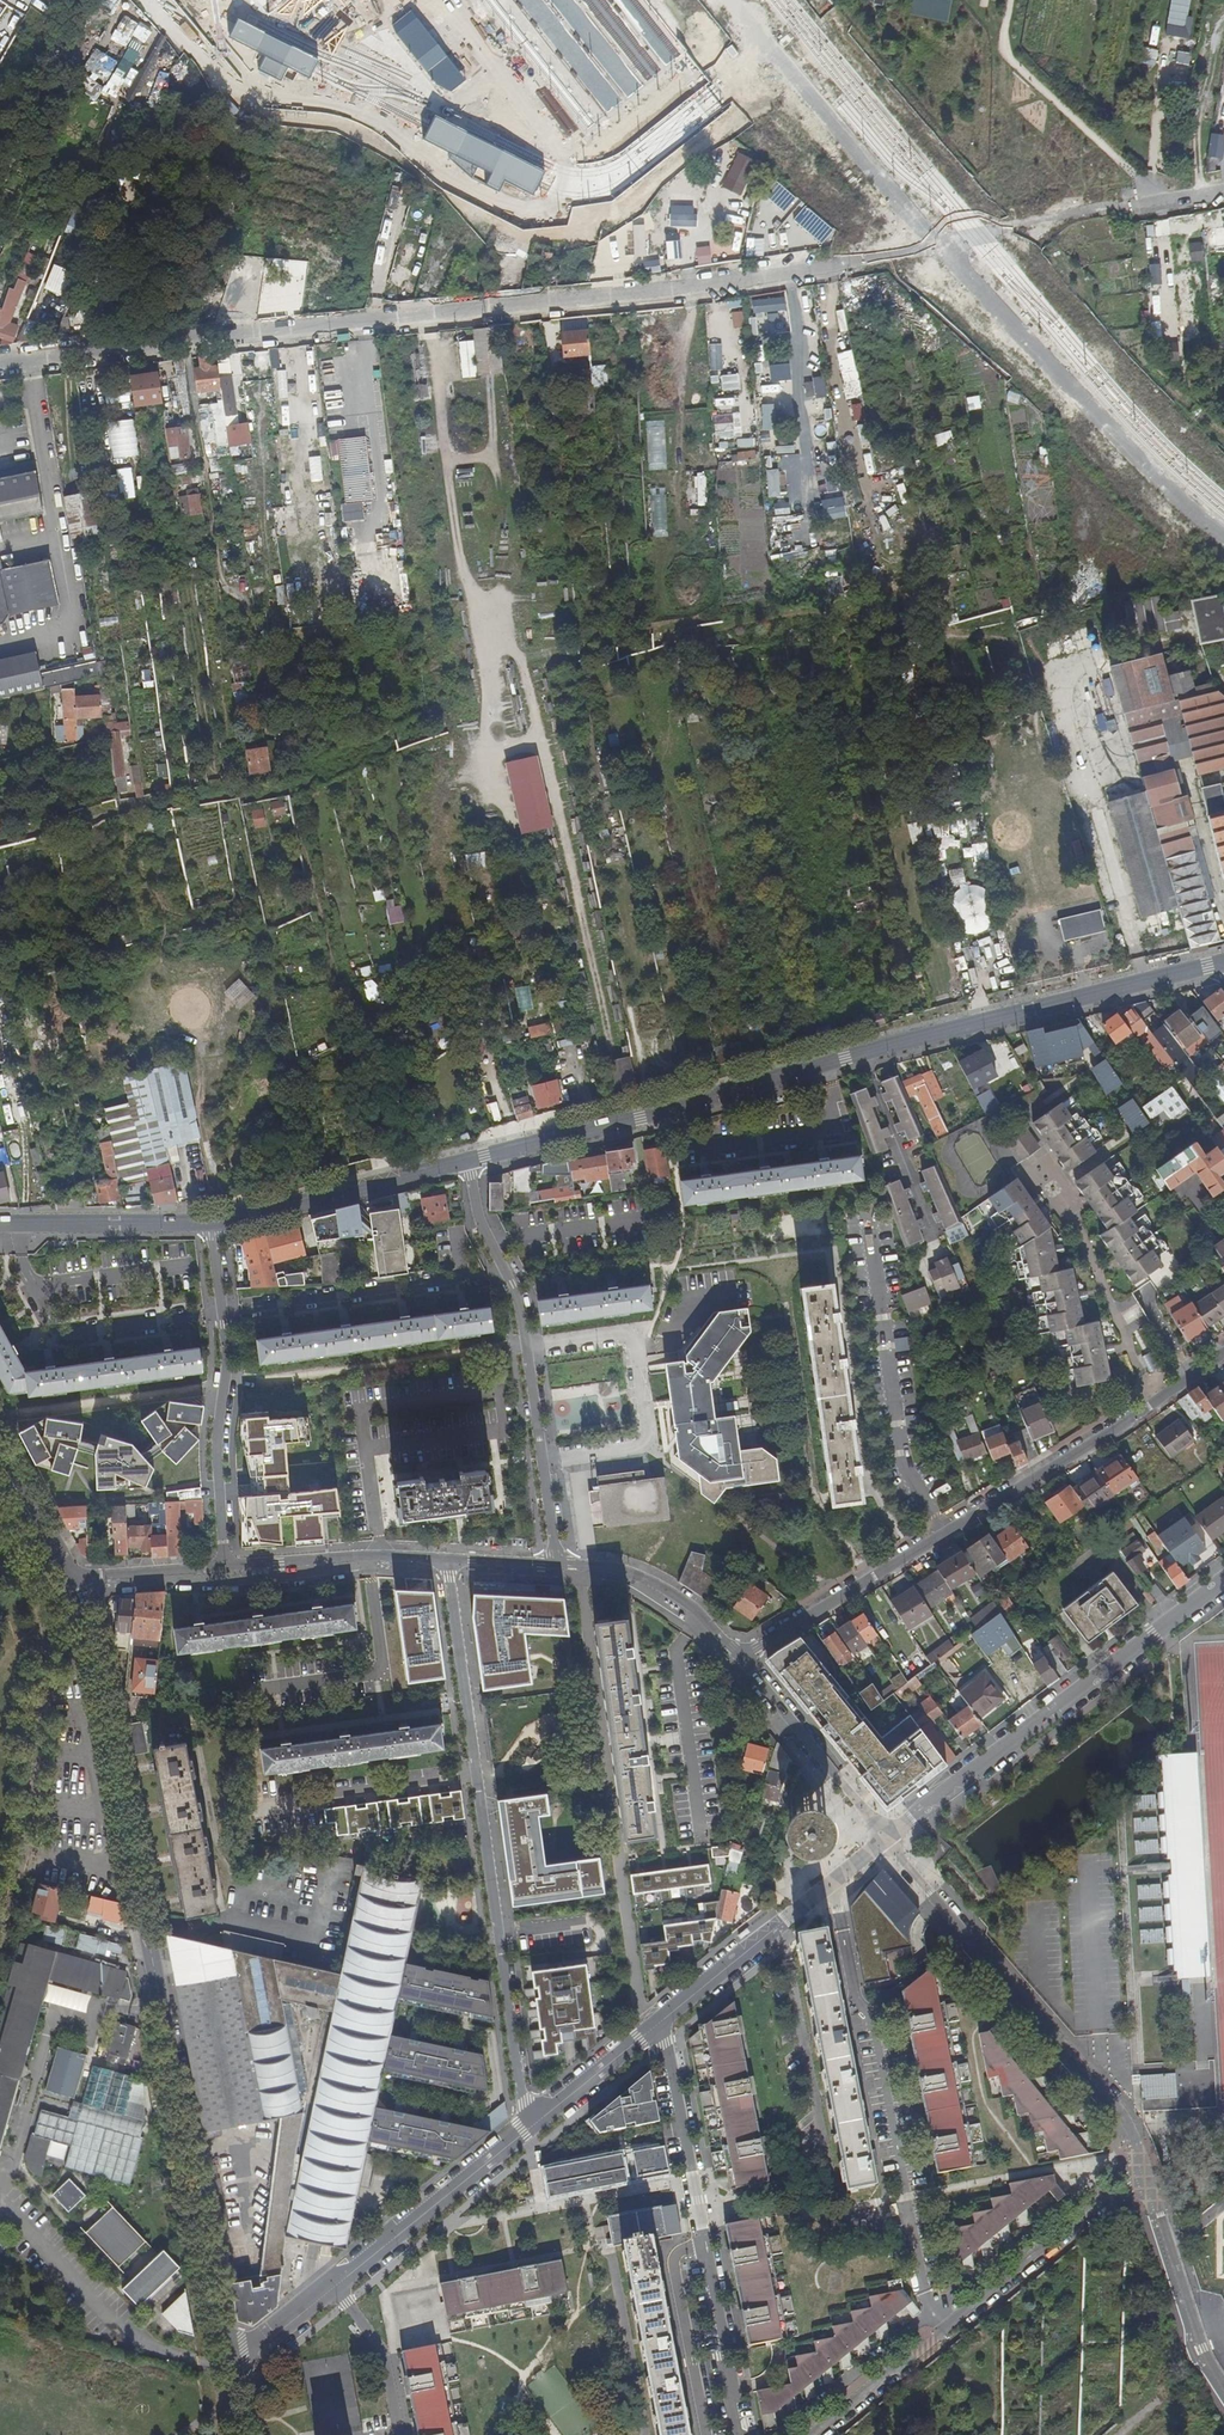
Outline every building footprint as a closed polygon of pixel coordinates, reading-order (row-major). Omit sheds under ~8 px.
[(268,14),(285,0),(257,0),(268,14)] [(907,18),(946,27),(951,6),(924,0),(911,0),(907,18)] [(1191,0),(1171,0),(1166,33),(1185,36),(1191,0)] [(393,25),(396,33),(436,84),(451,92),(466,81),(411,11),(393,25)] [(139,70),(132,66),(153,30),(124,14),(111,36),(127,45),(103,88),(117,96),(124,83),(129,86),(139,70)] [(238,19),(229,37),(267,56),(260,69),(281,80),(288,67),(309,78),(319,59),(238,19)] [(903,42),(898,37),(893,42),(899,47),(903,42)] [(83,68),(104,81),(117,60),(95,47),(83,68)] [(1148,49),(1147,66),(1157,66),(1158,50),(1148,49)] [(152,81),(151,100),(160,100),(161,82),(152,81)] [(456,105),(459,97),(442,90),(439,98),(456,105)] [(134,120),(136,111),(119,101),(115,112),(134,120)] [(408,103),(407,110),(423,112),(424,105),(408,103)] [(133,109),(140,112),(143,108),(136,104),(133,109)] [(150,118),(159,121),(160,116),(145,106),(141,113),(150,118)] [(545,173),(436,118),(425,140),(450,153),(450,158),(472,178),(499,191),(505,181),(534,196),(545,173)] [(707,132),(703,144),(730,153),(734,141),(707,132)] [(1206,158),(1221,162),(1223,148),(1223,136),(1212,134),(1206,158)] [(431,147),(430,154),(445,158),(447,151),(431,147)] [(746,184),(754,160),(736,154),(727,178),(746,184)] [(39,163),(61,172),(64,165),(42,155),(39,163)] [(1186,169),(1179,170),(1178,179),(1198,175),(1197,170),(1186,172),(1186,169)] [(655,176),(654,186),(669,188),(670,178),(655,176)] [(646,215),(666,217),(669,193),(649,191),(646,215)] [(1223,209),(1209,211),(1210,220),(1223,218),(1223,214),(1223,209)] [(401,236),(419,241),(426,214),(407,210),(401,236)] [(596,236),(600,218),(593,217),(589,234),(596,236)] [(734,248),(743,249),(749,225),(739,223),(734,248)] [(584,257),(592,259),(596,241),(588,239),(584,257)] [(432,267),(438,242),(430,240),(424,265),(432,267)] [(1190,261),(1204,260),(1202,241),(1188,242),(1190,261)] [(636,243),(634,261),(641,262),(643,244),(636,243)] [(521,246),(517,263),(524,264),(527,248),(521,246)] [(1043,256),(1036,248),(1030,253),(1038,261),(1043,256)] [(37,257),(28,253),(16,281),(25,285),(37,257)] [(444,253),(441,265),(449,267),(452,255),(444,253)] [(566,253),(564,270),(571,271),(574,254),(566,253)] [(700,255),(702,267),(705,266),(719,264),(718,253),(700,255)] [(39,278),(44,280),(52,260),(46,258),(39,278)] [(658,271),(656,259),(645,261),(647,273),(658,271)] [(1149,263),(1150,283),(1161,283),(1161,263),(1149,263)] [(59,294),(71,299),(78,284),(66,278),(59,294)] [(9,288),(13,289),(16,282),(7,280),(6,287),(9,288)] [(16,281),(16,282),(13,289),(9,288),(5,299),(2,309),(0,317),(0,337),(2,338),(5,339),(12,341),(17,327),(18,327),(21,320),(19,320),(24,307),(20,305),(28,286),(25,285),(16,281)] [(34,301),(37,292),(29,288),(26,297),(34,301)] [(759,309),(788,304),(786,290),(756,295),(759,309)] [(44,324),(58,330),(63,317),(71,299),(59,294),(54,292),(41,323),(44,324)] [(744,327),(744,310),(732,311),(733,328),(744,327)] [(843,332),(850,331),(846,310),(839,311),(843,332)] [(55,335),(54,338),(71,336),(69,317),(63,317),(58,330),(56,334),(55,335)] [(28,319),(17,343),(54,338),(55,335),(43,333),(39,331),(33,332),(33,331),(32,331),(36,322),(28,319)] [(754,333),(782,332),(781,319),(763,320),(762,319),(753,319),(754,333)] [(608,332),(614,332),(619,332),(618,320),(607,321),(608,332)] [(45,329),(56,334),(58,330),(44,324),(42,328),(45,329)] [(493,333),(501,332),(500,324),(492,325),(493,333)] [(589,331),(564,333),(562,333),(565,355),(591,353),(589,331)] [(803,338),(792,339),(794,353),(805,352),(803,338)] [(849,406),(864,402),(854,351),(840,354),(847,388),(845,388),(849,406)] [(761,368),(782,365),(780,352),(759,355),(761,368)] [(238,415),(230,354),(219,355),(226,405),(227,409),(227,411),(232,445),(253,441),(251,427),(240,429),(238,415)] [(211,366),(210,356),(200,357),(202,367),(195,368),(198,391),(221,389),(219,365),(211,366)] [(712,370),(720,370),(720,356),(712,356),(712,370)] [(186,372),(184,359),(171,361),(173,374),(178,373),(186,372)] [(582,387),(594,386),(592,368),(580,369),(582,387)] [(275,370),(280,397),(290,396),(286,369),(275,370)] [(91,370),(77,372),(78,380),(92,378),(91,370)] [(136,405),(164,401),(160,372),(131,376),(136,405)] [(187,386),(186,372),(178,373),(180,387),(187,386)] [(722,391),(741,389),(739,372),(721,375),(722,391)] [(802,403),(814,401),(811,381),(799,382),(802,403)] [(192,414),(188,387),(180,388),(184,415),(192,414)] [(105,393),(108,405),(129,400),(126,388),(105,393)] [(1007,400),(1017,403),(1020,394),(1009,391),(1007,400)] [(980,395),(967,396),(968,409),(981,409),(980,395)] [(228,469),(221,401),(200,403),(207,472),(228,469)] [(762,403),(762,430),(775,429),(775,403),(762,403)] [(144,411),(137,412),(138,423),(146,422),(144,411)] [(249,413),(238,415),(240,429),(251,427),(249,413)] [(730,416),(714,416),(715,438),(731,437),(730,416)] [(134,417),(107,421),(112,459),(139,455),(134,417)] [(186,458),(190,458),(186,423),(168,426),(167,426),(175,476),(188,474),(186,458)] [(947,432),(947,434),(942,437),(945,443),(967,432),(965,423),(947,432)] [(366,436),(340,439),(347,503),(373,501),(366,436)] [(737,438),(737,447),(753,447),(753,438),(737,438)] [(749,455),(738,456),(739,461),(757,460),(756,451),(749,452),(749,455)] [(44,513),(35,464),(20,467),(22,475),(0,479),(0,521),(44,513)] [(84,490),(94,489),(91,465),(81,466),(84,490)] [(121,500),(135,498),(131,467),(117,469),(121,500)] [(696,472),(697,504),(706,504),(705,472),(696,472)] [(190,476),(175,478),(176,486),(191,484),(190,476)] [(184,522),(181,522),(182,535),(198,533),(196,522),(204,521),(199,484),(188,485),(189,496),(180,497),(184,522)] [(665,487),(649,488),(651,531),(667,531),(665,487)] [(94,489),(84,490),(65,493),(72,541),(101,536),(94,489)] [(846,506),(817,507),(817,518),(846,517),(846,506)] [(6,630),(4,622),(9,614),(59,604),(51,554),(13,562),(14,567),(0,569),(0,631),(6,630)] [(235,573),(233,559),(225,561),(227,575),(235,573)] [(172,570),(160,572),(161,579),(173,577),(172,570)] [(164,581),(165,590),(178,588),(175,579),(164,581)] [(133,588),(135,599),(142,598),(140,587),(133,588)] [(815,596),(817,603),(825,601),(824,594),(815,596)] [(1186,607),(1163,610),(1161,594),(1143,597),(1147,632),(1188,627),(1186,607)] [(1223,594),(1192,600),(1200,643),(1213,640),(1218,665),(1223,664),(1223,599),(1223,594)] [(1126,619),(1143,619),(1143,599),(1126,600),(1126,619)] [(578,627),(572,628),(569,628),(571,656),(580,654),(578,627)] [(1111,630),(1101,632),(1104,644),(1114,642),(1111,630)] [(1193,756),(1197,774),(1223,769),(1223,768),(1223,767),(1223,695),(1214,690),(1213,683),(1193,687),(1190,671),(1167,677),(1160,654),(1148,657),(1145,648),(1132,652),(1134,660),(1110,666),(1137,763),(1154,758),(1157,773),(1174,768),(1172,762),(1157,705),(1179,699),(1193,756)] [(52,687),(52,686),(99,677),(97,662),(39,672),(34,652),(0,659),(0,698),(52,687)] [(242,681),(243,688),(248,687),(247,680),(251,680),(247,653),(232,654),(236,682),(242,681)] [(253,707),(251,686),(248,687),(243,688),(235,689),(238,709),(253,707)] [(66,740),(78,739),(77,725),(76,696),(75,689),(64,689),(66,740)] [(102,715),(102,696),(76,696),(77,725),(83,725),(82,716),(102,715)] [(1157,705),(1172,762),(1193,756),(1179,699),(1157,705)] [(427,710),(426,702),(412,708),(415,715),(427,710)] [(127,713),(112,716),(114,731),(120,731),(123,730),(130,729),(127,713)] [(515,716),(520,729),(527,727),(522,713),(515,716)] [(114,731),(112,716),(105,717),(107,732),(111,732),(116,777),(126,775),(120,735),(124,734),(123,730),(120,731),(114,731)] [(270,770),(267,747),(248,749),(250,773),(270,770)] [(505,761),(523,837),(553,830),(536,754),(505,761)] [(135,798),(144,797),(139,764),(132,766),(130,767),(135,798)] [(1173,772),(1142,780),(1145,792),(1178,908),(1187,942),(1189,947),(1191,953),(1209,950),(1207,944),(1221,941),(1209,898),(1214,892),(1186,796),(1160,803),(1158,798),(1179,792),(1173,772)] [(1109,803),(1145,792),(1142,780),(1141,777),(1104,787),(1109,803)] [(222,786),(220,778),(210,780),(211,787),(222,786)] [(1201,789),(1214,840),(1223,879),(1223,783),(1201,789)] [(172,793),(170,784),(156,786),(157,795),(172,793)] [(1145,792),(1109,803),(1142,918),(1178,908),(1145,792)] [(270,801),(273,816),(289,813),(285,798),(270,801)] [(255,828),(267,825),(263,807),(251,810),(255,828)] [(921,812),(909,815),(910,822),(923,819),(921,812)] [(467,866),(486,864),(485,850),(466,851),(467,866)] [(951,886),(966,883),(962,866),(947,870),(951,886)] [(995,886),(992,869),(984,871),(987,887),(995,886)] [(955,888),(958,933),(988,931),(984,886),(955,888)] [(384,901),(389,924),(402,922),(397,898),(384,901)] [(1065,941),(1106,930),(1099,908),(1058,919),(1065,941)] [(1107,936),(1092,941),(1095,950),(1110,946),(1107,936)] [(1067,966),(1070,974),(1079,972),(1078,969),(1076,963),(1067,966)] [(379,966),(381,973),(392,971),(390,964),(379,966)] [(370,1001),(380,995),(370,979),(361,984),(370,1001)] [(227,993),(237,1004),(251,992),(241,981),(227,993)] [(1222,990),(1220,989),(1203,1002),(1223,1030),(1223,993),(1222,990)] [(1223,1051),(1223,1035),(1196,999),(1189,1005),(1201,1021),(1201,1022),(1223,1051)] [(903,1006),(882,1014),(886,1025),(902,1019),(907,1016),(903,1006)] [(1131,1045),(1138,1041),(1114,1009),(1095,1014),(1115,1043),(1124,1036),(1131,1045)] [(1167,1070),(1175,1065),(1158,1042),(1133,1009),(1122,1016),(1137,1036),(1140,1034),(1167,1070)] [(1209,1043),(1203,1036),(1183,1009),(1163,1024),(1170,1033),(1184,1051),(1189,1058),(1209,1043)] [(886,1025),(882,1014),(882,1012),(867,1018),(868,1021),(867,1021),(869,1030),(886,1025)] [(553,1023),(555,1032),(581,1026),(579,1018),(553,1023)] [(543,1034),(555,1032),(553,1023),(553,1022),(529,1027),(532,1037),(543,1034)] [(796,1031),(798,1041),(816,1036),(814,1026),(796,1031)] [(1042,1028),(1026,1031),(1035,1068),(1049,1064),(1050,1068),(1082,1061),(1074,1026),(1043,1033),(1042,1028)] [(1170,1033),(1158,1042),(1175,1065),(1185,1078),(1187,1081),(1191,1078),(1193,1081),(1202,1074),(1189,1058),(1184,1051),(1170,1033)] [(1089,1037),(1084,1042),(1099,1063),(1091,1068),(1105,1094),(1121,1083),(1089,1037)] [(1026,1045),(1014,1052),(1017,1057),(1029,1050),(1026,1045)] [(984,1050),(959,1062),(973,1088),(987,1081),(989,1084),(992,1082),(990,1079),(997,1076),(984,1050)] [(613,1092),(639,1084),(632,1054),(607,1060),(613,1092)] [(157,1115),(181,1110),(193,1107),(189,1089),(183,1063),(147,1070),(157,1115)] [(644,1070),(648,1085),(668,1079),(666,1071),(654,1074),(652,1067),(644,1070)] [(926,1083),(934,1098),(943,1094),(931,1070),(922,1074),(924,1077),(926,1083)] [(128,1102),(133,1121),(156,1115),(146,1071),(122,1077),(128,1102)] [(74,1080),(71,1072),(56,1078),(58,1087),(74,1080)] [(926,1083),(924,1077),(922,1074),(916,1077),(912,1079),(904,1082),(908,1091),(914,1088),(926,1083)] [(911,1141),(925,1136),(900,1078),(887,1083),(890,1092),(884,1095),(888,1104),(895,1101),(904,1123),(897,1126),(901,1135),(908,1132),(911,1141)] [(1195,1104),(1201,1099),(1187,1081),(1185,1078),(1181,1081),(1189,1092),(1187,1093),(1195,1104)] [(1220,1078),(1212,1084),(1223,1100),(1223,1083),(1220,1078)] [(562,1101),(557,1080),(533,1085),(539,1107),(562,1101)] [(1048,1091),(1041,1081),(1036,1084),(1042,1095),(1048,1091)] [(1156,1097),(1142,1107),(1150,1117),(1162,1109),(1179,1097),(1168,1081),(1151,1092),(1156,1097)] [(929,1091),(926,1083),(914,1088),(917,1095),(918,1097),(921,1095),(929,1091)] [(525,1085),(510,1089),(511,1096),(512,1097),(528,1093),(525,1085)] [(44,1092),(41,1086),(31,1090),(34,1097),(44,1092)] [(1004,1091),(1010,1103),(1020,1098),(1013,1086),(1004,1091)] [(1122,1087),(1109,1097),(1117,1107),(1130,1097),(1122,1087)] [(914,1088),(908,1091),(911,1098),(917,1095),(914,1088)] [(874,1156),(876,1155),(889,1150),(885,1140),(888,1139),(891,1138),(888,1130),(885,1131),(882,1132),(873,1109),(876,1108),(879,1107),(875,1098),(872,1099),(870,1100),(867,1091),(852,1096),(874,1156)] [(929,1091),(921,1095),(940,1137),(948,1133),(929,1091)] [(986,1092),(977,1097),(987,1115),(996,1110),(986,1092)] [(515,1108),(530,1104),(529,1097),(513,1101),(515,1108)] [(1170,1119),(1187,1107),(1179,1097),(1162,1109),(1170,1119)] [(1131,1098),(1118,1107),(1133,1133),(1148,1122),(1131,1098)] [(133,1121),(128,1102),(104,1108),(108,1127),(132,1122),(133,1122),(133,1121)] [(1080,1117),(1085,1117),(1085,1111),(1079,1102),(1073,1106),(1078,1114),(1080,1117)] [(1095,1151),(1091,1145),(1086,1138),(1091,1135),(1080,1117),(1078,1114),(1073,1118),(1068,1110),(1063,1103),(1050,1113),(1080,1162),(1095,1151)] [(530,1104),(515,1108),(516,1115),(518,1120),(533,1116),(530,1104)] [(1073,1106),(1068,1110),(1073,1118),(1078,1114),(1073,1106)] [(181,1110),(189,1142),(199,1139),(193,1107),(181,1110)] [(181,1110),(157,1115),(169,1164),(182,1161),(178,1143),(188,1141),(188,1142),(189,1142),(181,1110)] [(1068,1170),(1080,1162),(1050,1113),(1036,1123),(1068,1170)] [(133,1122),(132,1122),(139,1148),(147,1173),(170,1167),(169,1164),(157,1115),(156,1115),(133,1121),(133,1122)] [(1085,1118),(1085,1117),(1080,1117),(1091,1135),(1092,1134),(1089,1131),(1091,1127),(1090,1126),(1085,1118)] [(1154,1121),(1150,1124),(1155,1131),(1159,1128),(1154,1121)] [(132,1122),(108,1127),(108,1130),(114,1154),(139,1148),(132,1122)] [(1097,1129),(1091,1127),(1089,1131),(1092,1134),(1091,1135),(1095,1142),(1102,1137),(1097,1129)] [(1027,1129),(1008,1143),(1020,1162),(1040,1148),(1027,1129)] [(1086,1138),(1091,1145),(1095,1142),(1091,1135),(1086,1138)] [(1169,1189),(1195,1171),(1213,1196),(1220,1191),(1223,1188),(1223,1185),(1218,1176),(1223,1172),(1223,1157),(1220,1151),(1216,1147),(1204,1155),(1195,1141),(1187,1147),(1173,1156),(1155,1168),(1169,1189)] [(38,1147),(29,1148),(33,1166),(42,1165),(38,1147)] [(139,1148),(114,1154),(118,1176),(121,1187),(149,1180),(147,1174),(147,1173),(139,1148)] [(635,1159),(633,1148),(622,1150),(607,1153),(606,1153),(606,1154),(609,1178),(611,1192),(625,1190),(622,1169),(632,1167),(631,1160),(635,1159)] [(648,1178),(653,1177),(660,1177),(670,1176),(664,1149),(643,1151),(648,1178)] [(115,1176),(118,1176),(114,1154),(103,1156),(102,1152),(98,1153),(99,1158),(102,1157),(105,1169),(106,1168),(108,1177),(115,1176)] [(586,1181),(609,1178),(606,1154),(577,1159),(576,1152),(568,1153),(569,1156),(572,1178),(586,1176),(586,1181)] [(703,1177),(681,1180),(684,1204),(863,1179),(860,1155),(828,1159),(827,1156),(819,1157),(819,1160),(769,1167),(769,1165),(760,1166),(761,1169),(710,1176),(710,1173),(702,1174),(703,1177)] [(571,1194),(571,1199),(576,1198),(572,1178),(569,1156),(552,1161),(555,1173),(566,1171),(568,1184),(531,1191),(530,1200),(571,1194)] [(332,1161),(333,1169),(345,1166),(343,1158),(332,1161)] [(1122,1177),(1126,1178),(1126,1171),(1120,1163),(1112,1169),(1116,1176),(1120,1174),(1122,1177)] [(1129,1217),(1138,1211),(1134,1205),(1129,1197),(1116,1176),(1114,1177),(1109,1171),(1105,1164),(1088,1176),(1117,1225),(1122,1234),(1136,1226),(1134,1224),(1129,1217)] [(514,1170),(514,1208),(530,1206),(530,1200),(531,1191),(531,1187),(531,1179),(531,1166),(514,1170)] [(147,1174),(149,1180),(155,1205),(177,1199),(170,1167),(147,1173),(147,1174)] [(945,1222),(949,1230),(964,1224),(959,1213),(939,1167),(925,1173),(929,1182),(923,1185),(927,1194),(933,1192),(942,1213),(936,1216),(940,1224),(945,1222)] [(36,1182),(44,1181),(43,1168),(35,1169),(36,1182)] [(9,1199),(2,1171),(0,1172),(0,1201),(9,1199)] [(1126,1179),(1126,1178),(1122,1177),(1120,1174),(1116,1176),(1129,1197),(1133,1194),(1131,1190),(1131,1185),(1126,1179)] [(1078,1184),(1110,1230),(1117,1225),(1088,1176),(1078,1184)] [(502,1178),(490,1178),(489,1208),(501,1209),(502,1187),(505,1187),(505,1184),(502,1184),(502,1178)] [(112,1200),(113,1206),(121,1207),(116,1179),(96,1183),(100,1201),(112,1200)] [(1099,1322),(1085,1324),(1073,1268),(1059,1271),(1051,1225),(1018,1179),(991,1199),(1001,1211),(993,1218),(1007,1238),(1015,1232),(1024,1245),(1015,1252),(1021,1279),(1041,1275),(1044,1292),(1035,1293),(1038,1314),(1039,1317),(1050,1316),(1052,1331),(1057,1331),(1067,1329),(1070,1344),(1061,1345),(1066,1371),(1077,1369),(1077,1373),(1082,1383),(1111,1377),(1099,1322)] [(908,1201),(914,1198),(910,1190),(904,1192),(900,1182),(885,1188),(907,1248),(924,1241),(920,1232),(927,1228),(923,1221),(917,1223),(908,1201)] [(1133,1194),(1129,1197),(1134,1205),(1145,1198),(1139,1190),(1131,1185),(1131,1190),(1133,1194)] [(419,1198),(417,1189),(408,1191),(409,1199),(419,1198)] [(409,1199),(408,1191),(396,1194),(397,1208),(368,1211),(371,1228),(372,1234),(379,1277),(408,1273),(398,1215),(412,1213),(409,1199)] [(422,1199),(426,1224),(430,1223),(449,1220),(444,1195),(422,1199)] [(444,1195),(449,1220),(463,1217),(461,1203),(444,1195)] [(362,1221),(358,1203),(335,1209),(310,1215),(317,1240),(364,1234),(363,1227),(362,1221)] [(1150,1231),(1151,1231),(1152,1222),(1147,1215),(1142,1218),(1143,1221),(1150,1231)] [(362,1221),(363,1227),(372,1234),(371,1228),(362,1221)] [(1147,1231),(1150,1231),(1143,1221),(1136,1226),(1139,1230),(1144,1227),(1147,1231)] [(952,1248),(971,1239),(964,1224),(949,1230),(946,1231),(952,1248)] [(1117,1225),(1110,1230),(1103,1236),(1135,1283),(1147,1275),(1122,1234),(1117,1225)] [(1162,1264),(1158,1258),(1153,1251),(1159,1246),(1156,1242),(1150,1231),(1147,1231),(1144,1227),(1139,1230),(1136,1226),(1122,1234),(1147,1275),(1162,1264)] [(273,1262),(280,1261),(278,1257),(298,1252),(299,1256),(307,1254),(300,1228),(275,1234),(267,1235),(273,1262)] [(1218,1243),(1209,1229),(1200,1235),(1217,1261),(1223,1272),(1223,1239),(1218,1243)] [(267,1235),(243,1242),(250,1267),(252,1274),(252,1287),(267,1287),(279,1286),(275,1273),(273,1262),(267,1235)] [(1157,1239),(1156,1242),(1159,1246),(1163,1254),(1171,1249),(1165,1242),(1157,1239)] [(1158,1258),(1163,1254),(1159,1246),(1153,1251),(1158,1258)] [(320,1254),(322,1284),(340,1283),(337,1251),(320,1254)] [(280,1261),(299,1256),(298,1252),(278,1257),(280,1261)] [(951,1260),(938,1266),(939,1269),(947,1289),(949,1295),(962,1288),(951,1260)] [(939,1293),(947,1289),(939,1269),(931,1272),(939,1293)] [(282,1271),(275,1273),(279,1286),(305,1285),(302,1273),(283,1275),(282,1271)] [(538,1300),(541,1324),(651,1308),(648,1285),(617,1289),(617,1283),(608,1284),(609,1291),(567,1296),(567,1290),(558,1291),(559,1297),(538,1300)] [(803,1289),(832,1501),(861,1498),(857,1472),(860,1471),(860,1470),(859,1469),(857,1463),(856,1463),(851,1426),(853,1426),(852,1416),(849,1416),(842,1365),(845,1365),(844,1356),(841,1357),(836,1321),(839,1320),(837,1310),(835,1311),(832,1291),(830,1285),(803,1289)] [(905,1303),(918,1298),(928,1294),(925,1286),(921,1288),(902,1295),(905,1303)] [(1223,1312),(1223,1286),(1212,1294),(1223,1313),(1223,1312)] [(928,1294),(918,1298),(922,1308),(932,1304),(932,1303),(928,1294)] [(1212,1294),(1194,1305),(1207,1326),(1223,1316),(1223,1313),(1212,1294)] [(1186,1341),(1208,1328),(1207,1326),(1194,1305),(1193,1302),(1171,1315),(1186,1341)] [(257,1339),(261,1363),(293,1358),(493,1330),(489,1307),(468,1310),(467,1303),(459,1305),(460,1311),(409,1318),(408,1311),(400,1312),(401,1319),(350,1326),(349,1320),(341,1321),(342,1328),(292,1334),(291,1328),(282,1329),(283,1336),(257,1339)] [(692,1469),(699,1475),(710,1483),(725,1490),(740,1487),(779,1481),(779,1479),(777,1460),(773,1458),(762,1448),(741,1451),(736,1416),(715,1418),(711,1382),(714,1381),(751,1332),(750,1322),(748,1308),(719,1313),(708,1328),(687,1355),(688,1363),(684,1363),(684,1361),(666,1364),(671,1398),(677,1397),(685,1452),(679,1459),(692,1469)] [(199,1348),(173,1351),(172,1345),(164,1346),(165,1352),(114,1359),(113,1352),(105,1354),(105,1360),(56,1367),(55,1361),(47,1362),(48,1368),(27,1372),(25,1372),(15,1353),(21,1350),(17,1343),(11,1346),(0,1326),(0,1375),(9,1391),(27,1389),(29,1388),(30,1396),(184,1374),(203,1371),(199,1348)] [(907,1336),(894,1339),(897,1351),(910,1348),(907,1336)] [(1193,1419),(1211,1405),(1205,1396),(1198,1386),(1179,1400),(1193,1419)] [(1205,1396),(1211,1405),(1221,1419),(1223,1416),(1223,1394),(1218,1386),(1205,1396)] [(1039,1393),(1017,1404),(1027,1428),(1032,1440),(1054,1430),(1039,1393)] [(671,1398),(679,1459),(685,1452),(677,1397),(671,1398)] [(33,1458),(36,1463),(69,1474),(78,1446),(96,1452),(96,1453),(97,1489),(117,1487),(117,1482),(116,1472),(127,1476),(147,1483),(154,1465),(146,1456),(159,1442),(160,1444),(177,1462),(202,1439),(204,1405),(168,1400),(141,1419),(156,1438),(142,1452),(133,1443),(101,1433),(98,1442),(81,1439),(83,1421),(46,1416),(19,1431),(33,1457),(33,1458)] [(268,1411),(246,1412),(250,1474),(256,1474),(257,1493),(251,1493),(244,1494),(247,1539),(281,1537),(280,1513),(293,1513),(294,1545),(323,1543),(321,1511),(340,1510),(337,1486),(290,1493),(285,1442),(311,1439),(309,1416),(269,1419),(268,1411)] [(250,1474),(246,1412),(241,1412),(241,1433),(250,1474)] [(965,1461),(988,1452),(974,1414),(966,1417),(973,1436),(958,1442),(965,1461)] [(1178,1419),(1156,1435),(1171,1456),(1193,1439),(1185,1429),(1190,1426),(1186,1421),(1182,1425),(1178,1419)] [(1009,1445),(1011,1444),(1003,1423),(1001,1424),(1009,1445)] [(992,1458),(1011,1451),(1009,1445),(1001,1424),(982,1431),(992,1458)] [(1020,1441),(1011,1444),(1009,1445),(1011,1451),(1018,1467),(1038,1455),(1032,1440),(1027,1428),(1017,1433),(1020,1441)] [(955,1465),(965,1461),(958,1442),(954,1433),(945,1437),(955,1465)] [(1113,1494),(1137,1477),(1120,1454),(1108,1462),(1109,1465),(1099,1473),(1113,1494)] [(386,1455),(374,1457),(377,1469),(388,1467),(386,1455)] [(402,1519),(490,1506),(488,1495),(486,1484),(483,1471),(483,1470),(481,1471),(462,1473),(458,1474),(459,1479),(445,1481),(444,1478),(439,1478),(439,1483),(424,1485),(423,1479),(423,1476),(419,1477),(419,1480),(412,1480),(397,1483),(402,1519)] [(603,1526),(670,1517),(665,1478),(651,1480),(649,1471),(597,1477),(603,1526)] [(1089,1512),(1113,1494),(1099,1473),(1098,1471),(1073,1489),(1084,1505),(1089,1512)] [(710,1483),(699,1475),(702,1494),(714,1503),(725,1490),(710,1483)] [(1070,1485),(1045,1502),(1059,1521),(1084,1505),(1073,1489),(1070,1485)] [(194,1489),(194,1488),(166,1491),(167,1500),(194,1499),(195,1498),(194,1489)] [(202,1498),(201,1489),(199,1489),(194,1489),(195,1498),(202,1498)] [(247,1539),(244,1494),(238,1494),(241,1511),(241,1544),(282,1542),(281,1537),(247,1539)] [(1195,1517),(1210,1537),(1223,1527),(1223,1497),(1195,1517)] [(168,1556),(181,1555),(180,1535),(178,1508),(186,1507),(187,1512),(195,1512),(195,1523),(205,1523),(204,1507),(203,1498),(202,1498),(195,1498),(194,1499),(167,1500),(165,1500),(167,1535),(168,1556)] [(150,1526),(152,1557),(168,1556),(167,1535),(165,1500),(149,1501),(150,1526)] [(128,1527),(138,1527),(136,1502),(127,1502),(127,1508),(128,1527)] [(68,1528),(80,1528),(79,1518),(88,1518),(87,1504),(57,1506),(68,1528)] [(127,1508),(114,1509),(115,1538),(116,1560),(129,1559),(129,1546),(128,1527),(127,1508)] [(1151,1514),(1146,1508),(1141,1511),(1145,1518),(1151,1514)] [(79,1518),(80,1528),(88,1527),(88,1518),(79,1518)] [(1186,1518),(1159,1537),(1164,1544),(1171,1553),(1180,1567),(1189,1560),(1191,1562),(1200,1556),(1198,1554),(1207,1547),(1186,1518)] [(138,1527),(128,1527),(129,1546),(141,1546),(142,1558),(152,1557),(150,1526),(138,1527)] [(1011,1526),(992,1539),(1009,1561),(1026,1548),(1011,1526)] [(1160,1547),(1164,1544),(1159,1537),(1154,1530),(1150,1534),(1160,1547)] [(1133,1532),(1112,1545),(1135,1575),(1143,1569),(1138,1562),(1142,1560),(1138,1554),(1149,1546),(1143,1537),(1139,1540),(1133,1532)] [(968,1549),(964,1553),(975,1572),(980,1579),(986,1576),(984,1572),(993,1566),(996,1571),(1009,1561),(992,1539),(989,1535),(983,1539),(981,1537),(967,1548),(968,1549)] [(81,1544),(76,1544),(82,1555),(90,1559),(89,1542),(89,1540),(81,1540),(81,1544)] [(98,1542),(89,1542),(90,1559),(94,1562),(99,1561),(98,1542)] [(962,1550),(937,1566),(939,1570),(951,1588),(975,1572),(964,1553),(962,1550)] [(702,1570),(706,1554),(692,1551),(680,1580),(710,1601),(712,1604),(724,1586),(702,1570)] [(1171,1553),(1160,1562),(1178,1588),(1189,1580),(1180,1567),(1171,1553)] [(1201,1559),(1200,1556),(1191,1562),(1193,1564),(1201,1559)] [(939,1570),(916,1585),(917,1585),(930,1606),(952,1590),(951,1588),(939,1570)] [(1101,1582),(1063,1611),(1086,1642),(1135,1603),(1116,1577),(1104,1586),(1101,1582)] [(406,1589),(429,1590),(430,1580),(406,1579),(406,1589)] [(765,1595),(748,1584),(734,1605),(750,1617),(765,1595)] [(1156,1584),(1147,1591),(1157,1604),(1166,1597),(1156,1584)] [(917,1585),(892,1602),(908,1628),(925,1617),(928,1622),(925,1625),(931,1633),(934,1631),(942,1644),(926,1655),(931,1663),(932,1664),(935,1661),(956,1645),(930,1606),(917,1585)] [(430,1590),(392,1589),(406,1682),(443,1677),(430,1590)] [(165,1592),(136,1593),(136,1599),(132,1636),(161,1640),(165,1592)] [(561,1596),(470,1592),(469,1615),(481,1688),(530,1680),(523,1633),(567,1634),(561,1596)] [(111,1646),(131,1649),(132,1636),(136,1599),(122,1597),(121,1601),(116,1601),(116,1608),(120,1609),(119,1629),(117,1628),(116,1636),(109,1635),(111,1646)] [(1009,1597),(996,1605),(1000,1612),(1013,1603),(1009,1597)] [(177,1652),(311,1633),(356,1627),(352,1603),(321,1608),(321,1605),(312,1606),(313,1609),(263,1616),(262,1613),(254,1614),(254,1617),(203,1624),(203,1621),(195,1622),(196,1625),(174,1628),(177,1652)] [(995,1603),(970,1618),(978,1629),(988,1621),(1000,1612),(996,1605),(995,1603)] [(1005,1620),(1018,1611),(1013,1603),(1000,1612),(1005,1620)] [(1034,1693),(1047,1684),(1030,1658),(1027,1652),(1021,1644),(1005,1620),(1000,1612),(988,1621),(1034,1693)] [(870,1638),(877,1633),(869,1619),(865,1613),(852,1622),(867,1644),(869,1647),(871,1646),(869,1643),(872,1641),(870,1638)] [(883,1629),(874,1615),(869,1619),(877,1633),(883,1629)] [(634,1691),(630,1667),(628,1655),(632,1654),(631,1645),(627,1645),(623,1619),(596,1623),(613,1745),(626,1837),(653,1833),(650,1808),(652,1808),(651,1798),(649,1798),(643,1762),(646,1762),(645,1751),(642,1752),(637,1716),(639,1715),(639,1710),(636,1710),(635,1700),(638,1700),(637,1691),(634,1691)] [(852,1622),(838,1631),(851,1650),(853,1653),(867,1644),(852,1622)] [(843,1665),(855,1656),(853,1653),(851,1650),(848,1652),(836,1634),(826,1640),(843,1665)] [(801,1635),(768,1657),(889,1809),(947,1764),(912,1716),(910,1714),(882,1737),(801,1635)] [(1053,1642),(1044,1648),(1063,1676),(1068,1672),(1060,1659),(1064,1657),(1065,1659),(1072,1655),(1059,1636),(1051,1641),(1053,1642)] [(1025,1641),(1021,1644),(1027,1652),(1030,1649),(1025,1641)] [(1041,1651),(1030,1658),(1047,1684),(1049,1687),(1060,1678),(1041,1651)] [(902,1670),(909,1680),(916,1675),(918,1674),(917,1672),(931,1663),(926,1655),(925,1654),(912,1662),(912,1663),(902,1670)] [(134,1691),(148,1693),(155,1693),(158,1661),(136,1659),(133,1691),(134,1691)] [(919,1680),(938,1665),(935,1661),(932,1664),(918,1674),(916,1675),(919,1680)] [(917,1672),(918,1674),(932,1664),(931,1663),(917,1672)] [(978,1718),(994,1706),(992,1703),(1002,1696),(985,1674),(959,1693),(969,1706),(978,1718)] [(917,1689),(923,1685),(919,1680),(916,1675),(909,1680),(908,1682),(897,1690),(894,1692),(900,1700),(916,1689),(917,1689)] [(893,1684),(880,1694),(884,1700),(894,1692),(897,1690),(893,1684)] [(880,1694),(866,1703),(871,1710),(884,1700),(880,1694)] [(935,1719),(943,1712),(931,1695),(918,1705),(921,1709),(912,1716),(947,1764),(956,1757),(952,1752),(954,1751),(952,1748),(950,1749),(933,1726),(936,1724),(938,1727),(940,1726),(935,1719)] [(992,1703),(994,1706),(1004,1698),(1002,1696),(992,1703)] [(962,1738),(982,1723),(978,1718),(969,1706),(949,1720),(955,1729),(962,1738)] [(144,1721),(150,1752),(153,1720),(153,1719),(144,1721)] [(127,1724),(133,1755),(150,1752),(144,1721),(127,1724)] [(265,1773),(291,1769),(353,1759),(442,1746),(438,1723),(408,1727),(408,1724),(400,1726),(401,1728),(350,1736),(349,1733),(342,1734),(342,1737),(290,1745),(290,1742),(283,1743),(283,1746),(262,1749),(265,1773)] [(951,1732),(964,1751),(969,1747),(962,1738),(955,1729),(951,1732)] [(757,1746),(748,1743),(741,1768),(752,1771),(753,1768),(768,1772),(777,1742),(771,1734),(767,1749),(760,1747),(761,1743),(758,1742),(757,1746)] [(188,1741),(155,1748),(186,1916),(218,1910),(216,1894),(219,1894),(215,1874),(212,1875),(208,1851),(210,1851),(207,1833),(205,1834),(201,1817),(204,1817),(201,1799),(198,1799),(193,1776),(197,1775),(194,1757),(191,1758),(188,1741)] [(776,1785),(786,1753),(777,1742),(768,1772),(765,1782),(776,1785)] [(1165,1932),(1165,1928),(1142,1929),(1142,1943),(1166,1941),(1166,1937),(1176,1936),(1178,1968),(1200,1966),(1188,1763),(1167,1764),(1168,1797),(1157,1798),(1157,1794),(1134,1795),(1135,1808),(1157,1807),(1157,1803),(1169,1803),(1170,1820),(1159,1820),(1158,1816),(1136,1817),(1136,1831),(1159,1830),(1159,1826),(1170,1825),(1171,1842),(1160,1843),(1160,1839),(1136,1840),(1137,1853),(1160,1851),(1160,1847),(1171,1847),(1173,1887),(1162,1888),(1162,1884),(1139,1885),(1140,1898),(1163,1896),(1163,1892),(1174,1892),(1175,1910),(1164,1910),(1164,1906),(1140,1907),(1141,1921),(1165,1919),(1164,1915),(1175,1914),(1176,1931),(1165,1932)] [(464,1816),(460,1788),(323,1808),(325,1824),(335,1823),(336,1835),(464,1816)] [(546,1790),(501,1797),(513,1875),(508,1876),(512,1899),(604,1885),(599,1854),(575,1857),(577,1866),(538,1872),(537,1866),(534,1848),(528,1810),(536,1809),(537,1813),(549,1812),(546,1790)] [(501,1797),(497,1797),(508,1876),(513,1875),(501,1797)] [(822,1805),(810,1800),(804,1801),(798,1802),(787,1810),(782,1822),(784,1835),(788,1839),(792,1845),(804,1850),(817,1848),(827,1840),(832,1828),(830,1816),(822,1805)] [(577,1866),(575,1857),(545,1862),(537,1813),(536,1809),(528,1810),(534,1848),(537,1866),(538,1872),(577,1866)] [(732,1848),(721,1844),(721,1846),(712,1846),(712,1855),(731,1854),(732,1848)] [(736,1856),(741,1858),(743,1852),(732,1848),(731,1854),(726,1878),(734,1880),(736,1874),(733,1874),(737,1860),(735,1860),(736,1856)] [(630,1872),(635,1902),(646,1901),(645,1890),(659,1888),(660,1899),(672,1897),(671,1887),(684,1885),(686,1895),(697,1894),(696,1883),(711,1881),(708,1862),(630,1872)] [(278,2136),(261,2276),(237,2282),(235,2269),(230,2270),(238,2317),(252,2323),(276,2304),(285,2234),(346,2248),(347,2247),(369,2139),(383,2072),(384,2067),(398,2000),(399,1995),(424,1876),(364,1865),(341,1973),(283,1960),(221,1946),(167,1934),(205,2138),(222,2135),(220,2127),(289,2114),(285,2137),(278,2136)] [(880,1872),(859,1898),(846,1900),(864,1985),(889,1980),(885,1958),(883,1959),(881,1953),(910,1947),(908,1939),(909,1933),(910,1928),(911,1924),(914,1919),(918,1914),(880,1872)] [(60,1901),(63,1888),(40,1883),(33,1911),(45,1913),(44,1918),(55,1920),(57,1910),(64,1912),(67,1902),(60,1901)] [(604,1885),(512,1899),(512,1904),(605,1890),(604,1885)] [(739,1893),(723,1890),(721,1899),(717,1917),(727,1919),(730,1903),(737,1904),(739,1893)] [(89,1908),(92,1895),(87,1893),(83,1907),(89,1908)] [(92,1895),(89,1908),(103,1912),(102,1916),(128,1922),(124,1902),(92,1895)] [(702,1938),(712,1940),(717,1917),(721,1899),(703,1901),(706,1917),(664,1923),(666,1938),(640,1941),(644,1968),(656,1966),(655,1964),(671,1961),(669,1949),(679,1947),(679,1944),(694,1942),(693,1939),(702,1938)] [(71,1931),(49,1925),(45,1940),(67,1945),(71,1931)] [(225,1930),(221,1946),(283,1960),(286,1944),(225,1930)] [(837,1966),(835,1952),(830,1955),(826,1933),(799,1938),(846,2191),(873,2186),(869,2165),(875,2165),(872,2152),(867,2154),(855,2091),(861,2092),(859,2078),(854,2080),(846,2038),(852,2038),(849,2025),(844,2028),(832,1966),(837,1966)] [(114,1940),(84,1934),(80,1948),(110,1955),(111,1951),(125,1954),(127,1946),(113,1942),(114,1940)] [(56,1951),(22,1941),(17,1962),(16,1962),(10,1983),(18,1985),(0,2049),(0,2150),(1,2149),(49,1977),(119,1997),(126,1971),(116,1968),(117,1965),(107,1961),(106,1965),(105,1965),(56,1951)] [(57,1947),(56,1951),(105,1965),(106,1961),(57,1947)] [(489,1978),(406,1961),(399,1995),(494,2015),(489,1978)] [(533,2049),(534,2058),(549,2056),(548,2052),(564,2050),(563,2039),(582,2037),(584,2053),(597,2042),(587,1961),(532,1968),(535,1985),(524,1987),(526,1995),(536,1994),(537,2006),(527,2007),(528,2016),(539,2015),(540,2027),(530,2028),(531,2037),(541,2036),(543,2047),(533,2049)] [(931,1970),(918,1980),(932,1978),(931,1970)] [(918,1980),(919,1989),(905,1992),(908,2010),(910,2009),(912,2019),(907,2020),(909,2031),(914,2030),(917,2043),(915,2043),(920,2070),(922,2069),(924,2079),(919,2080),(921,2091),(926,2090),(929,2104),(927,2105),(932,2130),(934,2130),(935,2140),(930,2141),(933,2152),(938,2151),(940,2164),(939,2165),(940,2174),(975,2167),(971,2145),(983,2142),(979,2126),(968,2128),(959,2084),(971,2082),(968,2065),(956,2067),(948,2024),(959,2021),(956,2005),(945,2007),(941,1985),(934,1987),(932,1978),(918,1980)] [(905,1992),(919,1989),(918,1980),(902,1993),(907,2020),(912,2019),(910,2009),(908,2010),(905,1992)] [(1196,2001),(1196,1982),(1182,1982),(1183,2001),(1196,2001)] [(494,2015),(399,1995),(398,2000),(494,2019),(494,2015)] [(734,2024),(738,2023),(734,2003),(707,2025),(733,2020),(734,2024)] [(731,2190),(769,2182),(761,2144),(756,2145),(754,2131),(755,2131),(750,2105),(749,2105),(747,2096),(752,2095),(750,2084),(745,2085),(742,2071),(744,2070),(739,2045),(737,2045),(735,2035),(740,2035),(738,2023),(734,2024),(733,2020),(707,2025),(700,2031),(689,2040),(691,2050),(703,2047),(712,2091),(700,2093),(703,2110),(715,2108),(723,2151),(712,2154),(715,2170),(727,2168),(731,2190)] [(125,2063),(135,2027),(117,2022),(107,2059),(125,2063)] [(1000,2024),(987,2033),(979,2035),(988,2080),(998,2077),(1002,2098),(1013,2096),(1017,2117),(1028,2115),(1032,2135),(1043,2133),(1047,2153),(1058,2151),(1060,2161),(1077,2157),(1075,2146),(1090,2143),(1088,2133),(1062,2138),(1060,2127),(1075,2124),(1073,2115),(1047,2119),(1045,2108),(1060,2106),(1058,2096),(1032,2101),(1030,2090),(1045,2087),(1043,2078),(1017,2083),(1015,2072),(1030,2069),(1028,2059),(1011,2063),(1011,2062),(994,2041),(1006,2032),(1000,2024)] [(410,2037),(391,2033),(384,2067),(475,2086),(488,2088),(483,2051),(465,2048),(466,2040),(457,2038),(455,2046),(420,2039),(421,2030),(412,2028),(410,2037)] [(914,2030),(909,2031),(919,2080),(924,2079),(922,2069),(920,2070),(915,2043),(917,2043),(914,2030)] [(745,2085),(750,2084),(740,2035),(735,2035),(737,2045),(739,2045),(744,2070),(742,2071),(745,2085)] [(46,2089),(76,2097),(88,2054),(58,2045),(46,2089)] [(113,2070),(94,2065),(83,2102),(102,2108),(113,2070)] [(475,2086),(384,2067),(383,2072),(474,2090),(475,2086)] [(125,2114),(135,2076),(117,2071),(106,2109),(125,2114)] [(590,2122),(600,2134),(626,2129),(626,2125),(636,2123),(636,2127),(660,2122),(650,2072),(590,2122)] [(1143,2099),(1177,2097),(1175,2074),(1141,2076),(1143,2099)] [(926,2090),(921,2091),(930,2141),(935,2140),(934,2130),(932,2130),(927,2105),(929,2104),(926,2090)] [(756,2145),(761,2144),(752,2095),(747,2096),(749,2105),(750,2105),(755,2131),(754,2131),(756,2145)] [(141,2100),(130,2097),(126,2113),(137,2116),(141,2100)] [(505,2099),(474,2125),(491,2128),(507,2115),(505,2099)] [(395,2109),(376,2105),(369,2139),(457,2157),(491,2128),(474,2125),(450,2120),(451,2111),(442,2109),(440,2118),(405,2111),(406,2102),(397,2100),(395,2109)] [(146,2121),(83,2104),(66,2166),(76,2169),(89,2123),(91,2124),(79,2170),(95,2174),(108,2128),(110,2129),(98,2175),(106,2177),(118,2131),(120,2132),(108,2178),(118,2180),(131,2134),(132,2135),(119,2181),(129,2184),(146,2121)] [(70,2144),(77,2116),(44,2107),(37,2135),(36,2135),(29,2159),(31,2160),(29,2164),(38,2173),(42,2174),(45,2165),(48,2166),(49,2161),(46,2160),(51,2139),(67,2144),(70,2144)] [(46,2160),(49,2161),(59,2164),(62,2164),(67,2144),(51,2139),(46,2160)] [(457,2157),(369,2139),(368,2144),(452,2161),(457,2157)] [(633,2153),(638,2177),(669,2171),(665,2147),(633,2153)] [(549,2194),(549,2198),(670,2175),(669,2171),(638,2177),(633,2153),(622,2155),(627,2179),(549,2194)] [(622,2155),(544,2170),(549,2194),(627,2179),(622,2155)] [(215,2158),(209,2158),(213,2181),(219,2180),(215,2158)] [(956,2240),(946,2242),(950,2259),(962,2257),(965,2272),(974,2270),(969,2244),(980,2242),(983,2257),(993,2255),(988,2229),(998,2227),(1001,2242),(1011,2240),(1006,2214),(1017,2212),(1020,2227),(1029,2225),(1026,2209),(1048,2191),(1057,2203),(1065,2197),(1056,2185),(1054,2176),(1009,2184),(1011,2196),(991,2200),(993,2210),(972,2214),(974,2225),(954,2229),(956,2240)] [(86,2196),(70,2180),(55,2194),(71,2211),(86,2196)] [(222,2188),(215,2189),(222,2230),(230,2229),(222,2188)] [(145,2236),(113,2203),(85,2229),(116,2263),(145,2236)] [(898,2215),(895,2205),(889,2207),(892,2217),(898,2215)] [(623,2246),(659,2434),(686,2434),(679,2398),(685,2399),(682,2384),(677,2387),(669,2345),(675,2345),(672,2330),(667,2333),(656,2273),(661,2273),(659,2258),(653,2261),(650,2240),(681,2234),(676,2206),(661,2209),(661,2207),(607,2217),(613,2248),(623,2246)] [(767,2240),(763,2218),(729,2224),(732,2242),(734,2242),(736,2251),(731,2252),(733,2263),(738,2262),(740,2276),(739,2276),(744,2302),(745,2302),(747,2311),(742,2312),(744,2323),(749,2323),(752,2336),(750,2336),(752,2345),(786,2339),(782,2316),(794,2314),(791,2297),(779,2299),(771,2256),(783,2254),(779,2237),(767,2240)] [(729,2224),(725,2225),(731,2252),(736,2251),(734,2242),(732,2242),(729,2224)] [(1,2232),(0,2233),(0,2255),(12,2243),(1,2232)] [(179,2262),(162,2244),(120,2284),(136,2302),(176,2265),(179,2262)] [(535,2265),(536,2270),(545,2269),(545,2267),(562,2263),(562,2260),(535,2265)] [(738,2262),(733,2263),(742,2312),(747,2311),(745,2302),(744,2302),(739,2276),(740,2276),(738,2262)] [(524,2273),(511,2275),(511,2274),(485,2278),(485,2280),(475,2282),(474,2277),(463,2279),(464,2284),(451,2287),(450,2285),(441,2287),(448,2322),(471,2317),(473,2329),(489,2326),(487,2314),(531,2306),(533,2318),(550,2314),(547,2302),(569,2298),(562,2263),(545,2267),(545,2269),(536,2270),(535,2265),(523,2268),(524,2273)] [(179,2268),(176,2265),(136,2302),(139,2305),(179,2268)] [(523,2268),(474,2277),(475,2282),(485,2280),(485,2278),(511,2274),(511,2275),(524,2273),(523,2268)] [(903,2291),(901,2280),(887,2283),(890,2294),(869,2297),(871,2308),(850,2312),(853,2323),(832,2327),(834,2338),(814,2342),(816,2353),(796,2357),(798,2368),(788,2369),(791,2385),(757,2391),(764,2432),(774,2430),(770,2411),(774,2411),(772,2402),(794,2397),(792,2387),(803,2385),(806,2400),(816,2398),(811,2372),(822,2370),(825,2385),(834,2383),(829,2357),(840,2355),(843,2370),(853,2368),(848,2342),(859,2340),(862,2355),(871,2353),(866,2327),(877,2325),(880,2340),(890,2338),(886,2321),(904,2307),(913,2319),(921,2313),(903,2291)] [(194,2330),(186,2286),(160,2310),(176,2327),(194,2330)] [(422,2428),(423,2434),(470,2434),(468,2423),(456,2426),(447,2382),(459,2380),(456,2363),(444,2366),(440,2344),(405,2351),(408,2368),(410,2368),(412,2377),(407,2378),(409,2390),(414,2389),(417,2402),(415,2403),(420,2428),(422,2428)] [(402,2351),(407,2378),(412,2377),(410,2368),(408,2368),(405,2351),(402,2351)] [(422,2428),(420,2428),(415,2403),(417,2402),(414,2389),(409,2390),(418,2434),(423,2434),(422,2428)]
